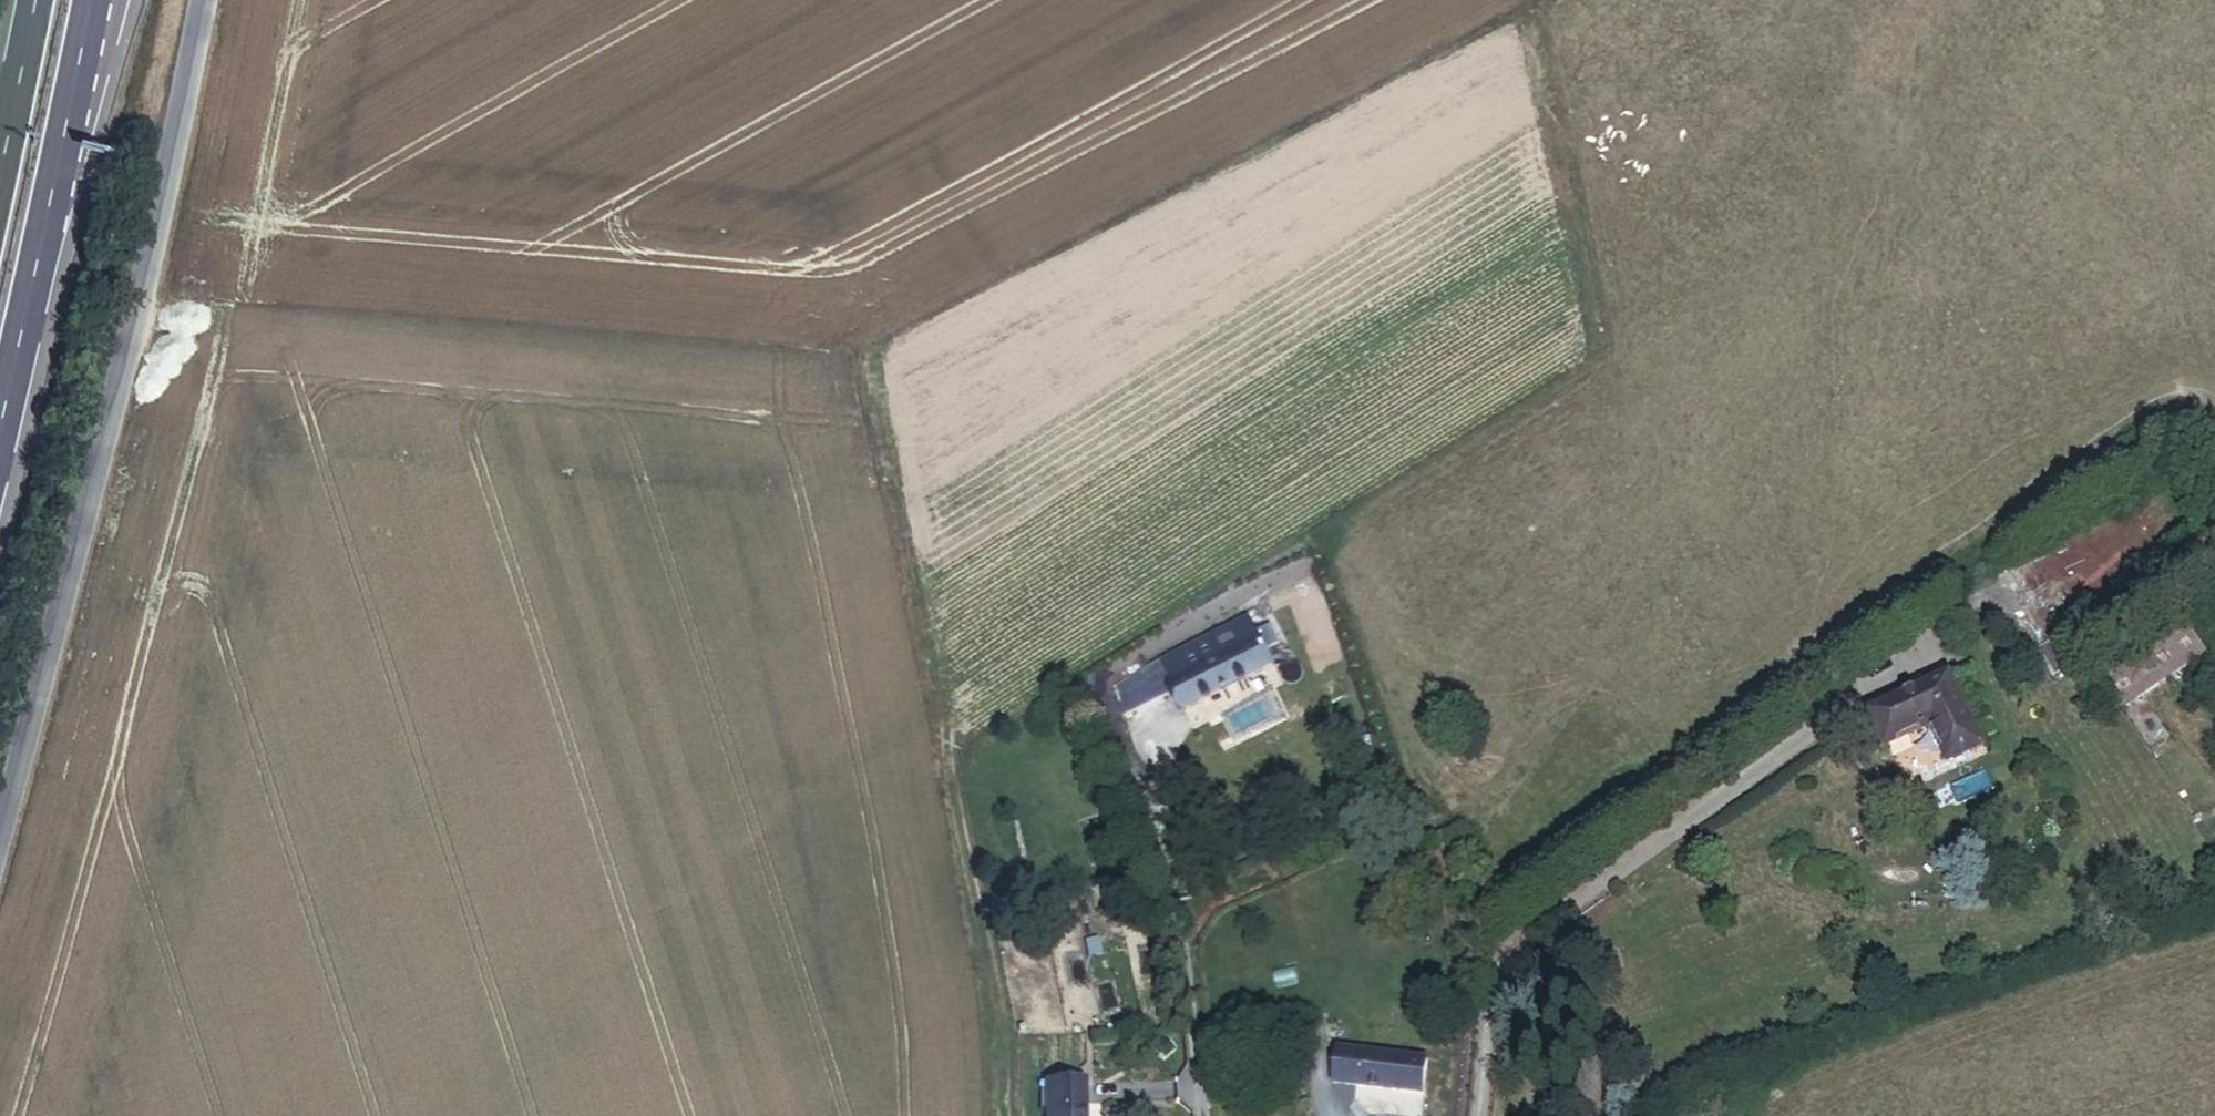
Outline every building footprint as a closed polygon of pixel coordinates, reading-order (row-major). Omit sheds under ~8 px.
[(2097,565),(2107,579),(2186,523),(2152,475),(2042,554),(2066,587),(2097,565)] [(1168,655),(1178,673),(1271,623),(1260,604),(1168,655)] [(1178,673),(1191,699),(1285,649),(1271,623),(1178,673)] [(2116,707),(2206,655),(2188,623),(2097,675),(2116,707)] [(2062,665),(2086,651),(2069,627),(2046,641),(2062,665)] [(1938,757),(1974,744),(1949,673),(1867,701),(1880,736),(1926,722),(1938,757)] [(1336,1046),(1454,1052),(1455,1021),(1338,1015),(1336,1046)] [(1334,1084),(1452,1089),(1454,1052),(1336,1046),(1334,1084)] [(1080,1049),(1044,1051),(1048,1115),(1083,1115),(1080,1049)]
